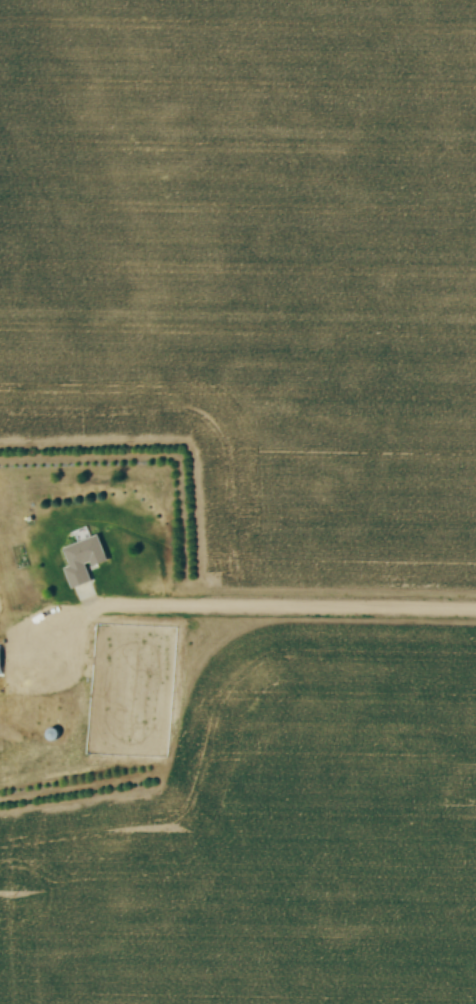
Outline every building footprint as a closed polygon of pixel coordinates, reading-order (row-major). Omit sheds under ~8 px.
[(67,566),(61,568),(68,589),(88,581),(84,568),(104,561),(94,536),(60,548),(67,566)]
